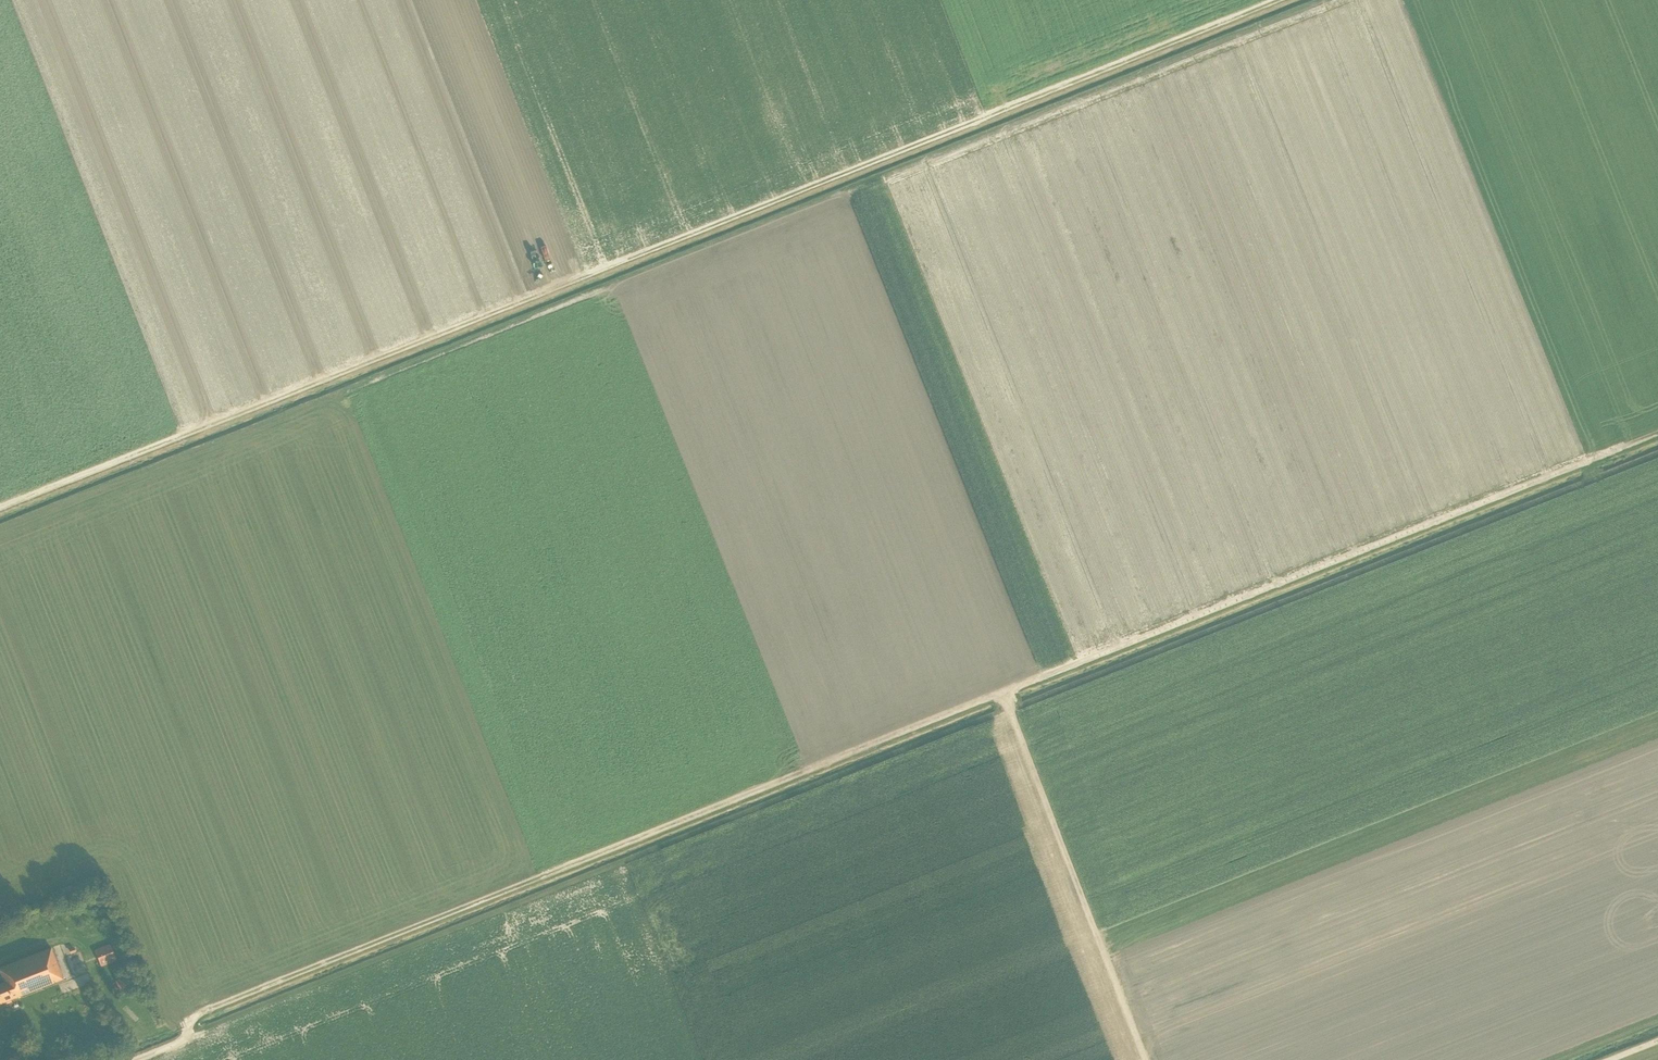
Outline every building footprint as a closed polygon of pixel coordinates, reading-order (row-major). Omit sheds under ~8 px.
[(96,949),(102,965),(117,958),(111,943),(96,949)] [(64,978),(52,946),(0,968),(0,969),(5,982),(0,984),(0,1003),(64,978)] [(122,993),(131,989),(126,977),(117,981),(122,993)]
